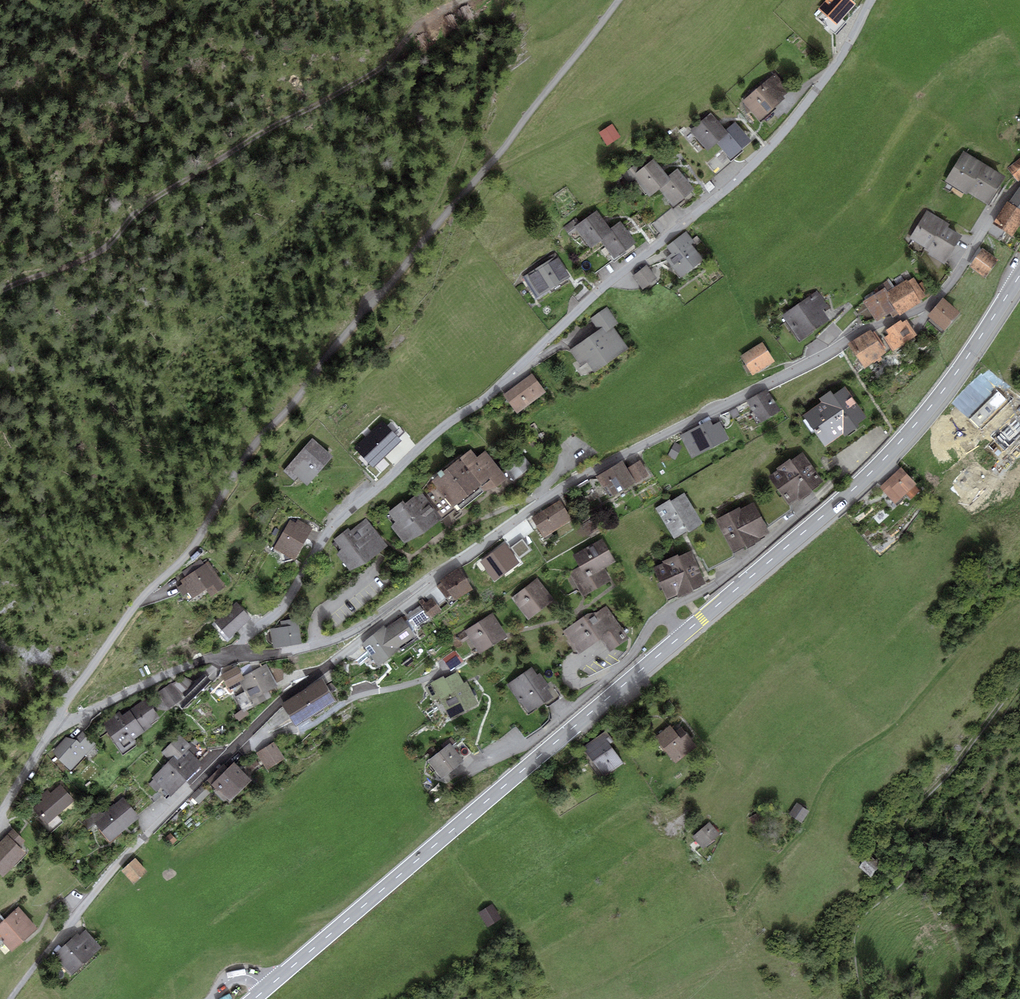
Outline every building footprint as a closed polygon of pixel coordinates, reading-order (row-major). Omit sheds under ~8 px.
[(856,4),(852,0),(825,0),(818,9),(819,9),(814,14),(836,34),(846,23),(842,19),(856,4)] [(775,73),(742,102),(758,121),(784,99),(782,97),(790,91),(775,73)] [(708,151),(717,143),(729,133),(726,130),(711,112),(690,131),(708,151)] [(735,123),(726,130),(729,133),(717,143),(723,150),(731,158),(732,157),(751,141),(735,123)] [(620,138),(612,125),(599,133),(607,146),(620,138)] [(731,158),(723,150),(707,164),(716,174),(734,159),(732,157),(731,158)] [(1007,176),(964,150),(945,181),(967,195),(969,193),(972,195),(987,204),(989,205),(1007,176)] [(649,197),(660,189),(671,180),(668,177),(654,158),(642,168),(638,163),(622,176),(628,184),(634,179),(649,197)] [(1007,168),(1018,181),(1019,180),(1019,158),(1007,168)] [(678,169),(668,177),(671,180),(660,189),(674,206),(694,190),(678,169)] [(1009,202),(1019,210),(1019,187),(1009,202)] [(1013,237),(1019,226),(1019,210),(1009,202),(1007,201),(994,221),(1003,227),(1002,229),(1013,237)] [(591,248),(601,240),(613,232),(610,228),(597,210),(580,222),(577,217),(563,227),(568,233),(576,227),(591,248)] [(949,223),(926,210),(909,238),(925,247),(923,250),(928,253),(928,254),(945,264),(962,235),(948,226),(949,223)] [(620,221),(610,228),(613,232),(601,240),(605,246),(615,259),(637,243),(620,221)] [(694,241),(686,231),(667,246),(672,252),(665,258),(680,278),(704,260),(691,244),(694,241)] [(615,259),(605,246),(579,264),(589,277),(615,259)] [(982,248),(968,266),(985,278),(998,259),(982,248)] [(571,277),(557,254),(522,276),(536,298),(571,277)] [(657,279),(647,265),(632,276),(643,290),(657,279)] [(885,288),(863,301),(876,322),(890,313),(893,318),(899,314),(900,316),(921,303),(919,300),(926,296),(915,278),(908,282),(906,279),(887,291),(885,288)] [(817,292),(783,315),(800,341),(830,320),(823,311),(828,307),(817,292)] [(961,313),(943,297),(927,316),(930,318),(928,321),(943,333),(945,331),(961,313)] [(608,307),(590,318),(598,330),(602,327),(606,333),(614,327),(619,324),(608,307)] [(893,351),(917,335),(906,320),(903,322),(901,320),(886,330),(889,334),(884,338),(893,351)] [(614,327),(606,333),(602,327),(598,330),(570,350),(581,365),(587,361),(594,372),(629,348),(614,327)] [(872,332),(871,330),(848,344),(865,368),(887,353),(884,349),(886,348),(874,331),(872,332)] [(775,361),(763,342),(740,356),(753,375),(775,361)] [(546,393),(532,374),(503,395),(517,414),(546,393)] [(821,402),(802,415),(825,447),(843,434),(844,436),(860,426),(858,423),(867,417),(845,386),(834,394),(831,390),(819,399),(821,402)] [(767,389),(746,401),(760,423),(781,411),(767,389)] [(739,415),(736,408),(729,411),(733,418),(739,415)] [(710,420),(679,436),(692,459),(729,439),(719,421),(713,425),(710,420)] [(373,468),(402,441),(383,421),(354,448),(373,468)] [(333,456),(312,438),(283,471),(295,481),(298,478),(307,486),(333,456)] [(675,442),(667,455),(674,459),(682,447),(675,442)] [(477,457),(471,450),(431,481),(436,486),(453,507),(456,504),(460,510),(483,492),(498,486),(507,479),(485,450),(477,457)] [(777,470),(768,476),(771,480),(788,505),(798,498),(799,500),(813,491),(812,489),(823,481),(802,452),(791,459),(790,458),(775,468),(777,470)] [(523,456),(505,470),(514,481),(532,467),(523,456)] [(627,468),(636,483),(650,476),(641,460),(627,468)] [(614,497),(636,483),(627,468),(623,461),(596,476),(603,487),(607,485),(614,497)] [(917,484),(901,466),(879,487),(897,506),(906,497),(910,500),(921,490),(916,485),(917,484)] [(788,505),(771,480),(762,486),(769,496),(756,505),(770,524),(791,509),(788,505)] [(453,507),(436,486),(424,495),(443,518),(455,509),(453,507)] [(424,495),(421,491),(405,503),(403,501),(388,513),(395,521),(391,527),(404,543),(424,532),(443,518),(424,495)] [(671,499),(655,508),(674,539),(688,531),(689,532),(703,524),(684,493),(672,501),(671,499)] [(572,519),(559,499),(530,517),(543,537),(572,519)] [(739,507),(714,520),(717,524),(732,553),(744,547),(745,549),(760,541),(759,539),(769,534),(753,503),(740,509),(739,507)] [(296,522),(290,519),(274,548),(295,560),(313,528),(298,519),(296,522)] [(388,546),(365,519),(350,531),(348,528),(334,540),(341,549),(337,554),(349,570),(365,563),(388,546)] [(732,553),(717,524),(704,530),(711,543),(698,549),(708,569),(734,556),(732,553)] [(616,561),(602,537),(572,555),(579,567),(568,573),(582,597),(611,580),(604,567),(616,561)] [(520,559),(530,551),(522,540),(511,548),(520,559)] [(495,582),(519,563),(504,544),(480,563),(495,582)] [(663,563),(653,568),(667,600),(677,596),(678,598),(694,591),(694,589),(706,584),(691,551),(679,557),(678,554),(662,561),(663,563)] [(175,577),(180,585),(177,587),(184,596),(188,593),(192,598),(206,589),(211,596),(226,586),(208,561),(204,564),(201,559),(175,577)] [(460,568),(441,580),(443,582),(451,595),(446,599),(450,605),(458,600),(457,600),(474,589),(460,568)] [(555,600),(537,578),(511,598),(528,620),(555,600)] [(451,595),(443,582),(437,586),(446,599),(451,595)] [(422,599),(418,602),(431,619),(442,611),(432,598),(425,603),(422,599)] [(252,618),(236,601),(214,622),(229,639),(252,618)] [(430,619),(420,605),(405,616),(415,630),(430,619)] [(629,638),(606,605),(595,612),(587,614),(562,631),(578,654),(600,638),(609,652),(629,638)] [(507,637),(492,613),(464,631),(479,654),(507,637)] [(415,636),(402,617),(386,628),(399,647),(415,636)] [(281,627),(270,629),(273,648),(302,643),(297,618),(280,621),(281,627)] [(386,628),(384,625),(363,643),(379,667),(401,649),(399,647),(386,628)] [(455,650),(443,659),(451,670),(463,662),(455,650)] [(245,692),(274,677),(267,664),(243,676),(245,680),(240,682),(245,692)] [(240,682),(245,680),(243,676),(238,666),(222,674),(229,688),(240,682)] [(531,667),(507,684),(529,715),(553,698),(547,689),(550,687),(540,673),(537,675),(531,667)] [(443,676),(423,686),(432,702),(439,698),(450,719),(479,704),(467,681),(464,683),(458,671),(444,678),(443,676)] [(212,682),(205,674),(195,683),(182,696),(181,696),(183,698),(178,703),(183,709),(212,682)] [(185,677),(171,683),(182,696),(195,683),(185,677)] [(245,692),(235,696),(241,710),(243,712),(246,710),(272,698),(268,691),(278,686),(274,677),(245,692)] [(336,701),(322,679),(281,704),(296,727),(336,701)] [(182,696),(171,683),(158,692),(169,708),(178,703),(183,698),(181,696),(182,696)] [(152,727),(150,723),(160,717),(146,698),(122,716),(119,712),(103,723),(106,727),(105,728),(114,741),(113,742),(123,756),(139,745),(135,739),(152,727)] [(249,714),(246,710),(243,712),(241,710),(234,716),(238,722),(249,714)] [(674,732),(670,726),(655,737),(675,764),(697,747),(681,726),(674,732)] [(96,744),(83,730),(74,740),(66,737),(52,752),(59,759),(71,770),(96,744)] [(614,741),(606,730),(583,747),(604,777),(624,763),(610,744),(614,741)] [(189,746),(180,736),(161,753),(169,761),(151,778),(153,780),(148,784),(157,794),(162,789),(170,797),(202,766),(192,755),(197,750),(192,743),(189,746)] [(452,745),(455,743),(451,738),(441,745),(443,748),(450,743),(452,745)] [(462,741),(454,748),(463,760),(471,753),(462,741)] [(285,759),(274,742),(256,753),(267,771),(285,759)] [(427,760),(441,779),(464,761),(463,760),(454,748),(452,745),(450,743),(443,748),(427,760)] [(252,772),(260,765),(256,759),(247,767),(252,772)] [(230,803),(252,780),(233,763),(228,768),(211,785),(230,803)] [(207,781),(211,785),(228,768),(223,764),(207,781)] [(75,801),(60,784),(51,792),(48,788),(39,796),(42,800),(32,809),(52,832),(63,823),(57,816),(75,801)] [(210,794),(203,786),(191,797),(198,805),(210,794)] [(103,814),(100,811),(84,824),(89,831),(96,825),(109,842),(139,818),(123,798),(103,814)] [(809,811),(797,802),(788,814),(801,823),(809,811)] [(761,811),(748,818),(751,824),(764,818),(761,811)] [(720,835),(710,822),(692,837),(703,850),(720,835)] [(13,829),(8,835),(20,847),(26,841),(13,829)] [(170,833),(165,838),(171,846),(177,840),(170,833)] [(27,853),(20,847),(8,835),(0,843),(0,874),(3,877),(27,853)] [(869,853),(858,868),(871,877),(882,863),(869,853)] [(148,871),(136,858),(121,871),(133,884),(148,871)] [(501,917),(492,903),(478,912),(487,926),(501,917)] [(19,908),(0,924),(0,940),(11,952),(38,929),(19,908)] [(86,930),(79,935),(77,933),(53,955),(72,975),(102,948),(86,930)]
